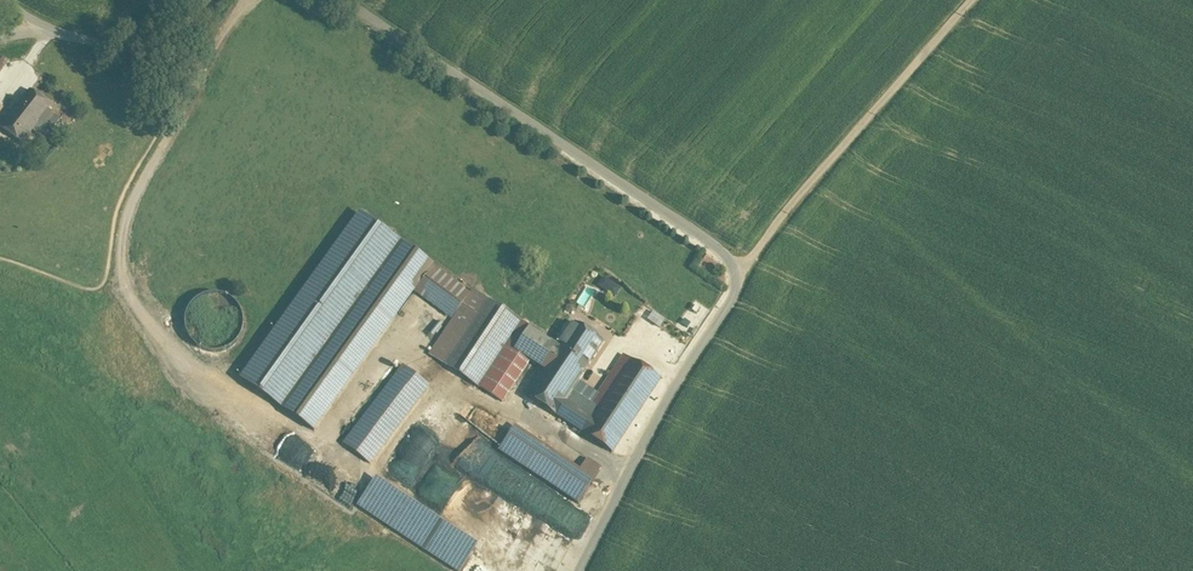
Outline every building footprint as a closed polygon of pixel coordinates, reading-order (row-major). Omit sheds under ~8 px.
[(51,107),(30,90),(29,92),(23,88),(14,99),(20,104),(18,106),(39,123),(46,128),(56,115),(49,110),(51,107)] [(18,106),(1,128),(22,144),(39,123),(18,106)] [(470,293),(360,214),(242,381),(314,433),(414,293),(452,320),(470,293)] [(605,275),(598,284),(611,294),(618,284),(605,275)] [(529,328),(472,290),(452,320),(430,355),(486,392),(529,328)] [(241,335),(243,323),(241,312),(234,303),(225,297),(214,295),(203,297),(194,303),(187,313),(185,324),(188,335),(194,344),(203,351),(214,353),(225,350),(235,344),(241,335)] [(547,305),(539,316),(544,320),(552,308),(547,305)] [(655,310),(648,318),(660,327),(666,319),(655,310)] [(603,342),(575,323),(559,347),(557,349),(586,368),(603,342)] [(592,404),(571,391),(586,368),(557,349),(559,347),(529,328),(486,392),(502,402),(530,361),(544,370),(526,396),(555,415),(575,428),(573,431),(582,436),(583,434),(606,400),(598,395),(592,404)] [(624,355),(616,368),(623,373),(632,360),(624,355)] [(606,400),(583,434),(611,453),(660,379),(632,360),(623,373),(606,400)] [(402,367),(343,445),(368,463),(426,386),(402,367)] [(616,368),(598,395),(606,400),(623,373),(616,368)] [(513,429),(498,450),(509,457),(523,436),(513,429)] [(523,436),(509,457),(527,469),(541,448),(523,436)] [(541,448),(527,469),(535,474),(549,453),(541,448)] [(578,472),(549,453),(535,474),(578,503),(592,482),(578,472)] [(587,458),(578,472),(592,482),(601,468),(587,458)] [(438,504),(452,510),(463,484),(449,478),(438,504)] [(374,482),(357,507),(454,570),(461,570),(475,549),(374,482)] [(558,529),(563,531),(561,537),(582,543),(590,522),(563,513),(558,529)]
